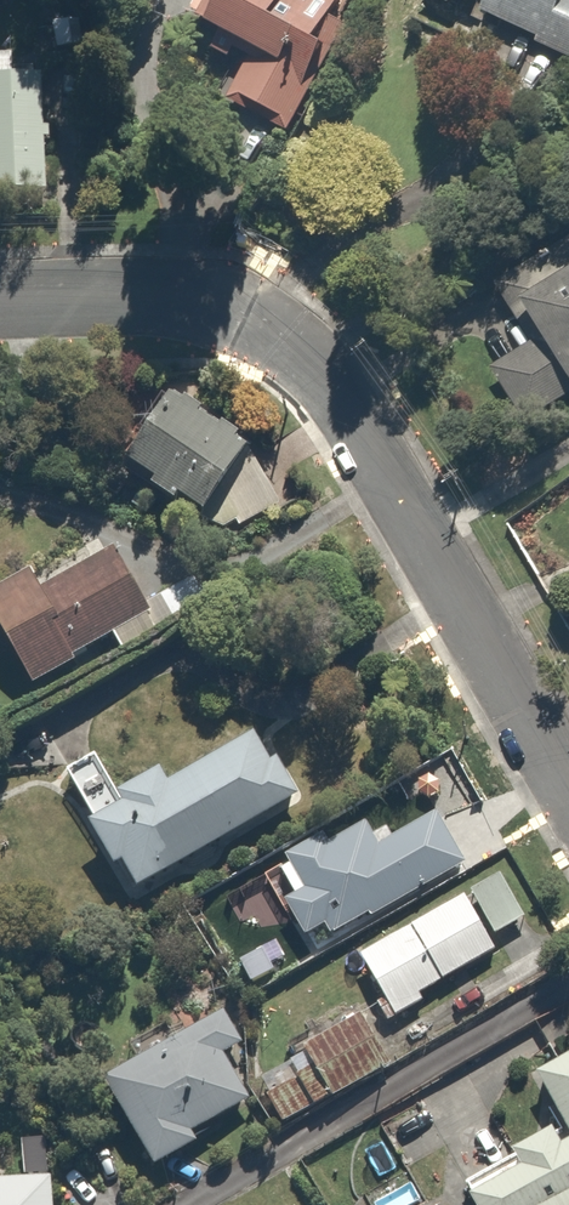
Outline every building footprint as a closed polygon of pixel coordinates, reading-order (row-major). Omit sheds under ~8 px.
[(201,6),(254,35),(226,85),(290,121),(346,20),(323,7),(327,0),(204,0),(201,6)] [(473,9),(568,50),(568,0),(477,0),(473,9)] [(38,188),(37,68),(6,69),(6,63),(0,63),(0,188),(38,188)] [(568,379),(568,231),(491,279),(527,339),(489,362),(519,410),(568,379)] [(119,453),(147,471),(138,486),(166,504),(175,488),(197,502),(239,435),(160,386),(119,453)] [(0,583),(0,632),(30,682),(110,634),(120,649),(181,612),(165,585),(142,599),(109,545),(41,586),(29,566),(0,583)] [(111,785),(91,749),(61,766),(87,813),(81,816),(107,863),(116,858),(130,884),(234,826),(292,794),(255,727),(164,777),(155,761),(111,785)] [(324,836),(320,829),(284,849),(304,885),(280,898),(299,933),(323,919),(328,930),(366,909),(368,914),(458,864),(431,814),(375,845),(359,816),(324,836)] [(496,870),(467,887),(493,932),(522,915),(496,870)] [(379,993),(372,997),(383,1018),(422,997),(417,988),(492,947),(461,890),(355,949),(379,993)] [(273,934),(235,954),(248,978),(286,957),(273,934)] [(222,1003),(97,1072),(147,1163),(190,1139),(184,1128),(247,1094),(223,1049),(242,1039),(222,1003)] [(388,1060),(358,1005),(249,1066),(280,1121),(388,1060)] [(549,1122),(453,1175),(470,1204),(568,1204),(568,1046),(532,1066),(559,1116),(567,1131),(557,1137),(549,1122)] [(37,1174),(0,1176),(0,1204),(39,1204),(37,1174)]
